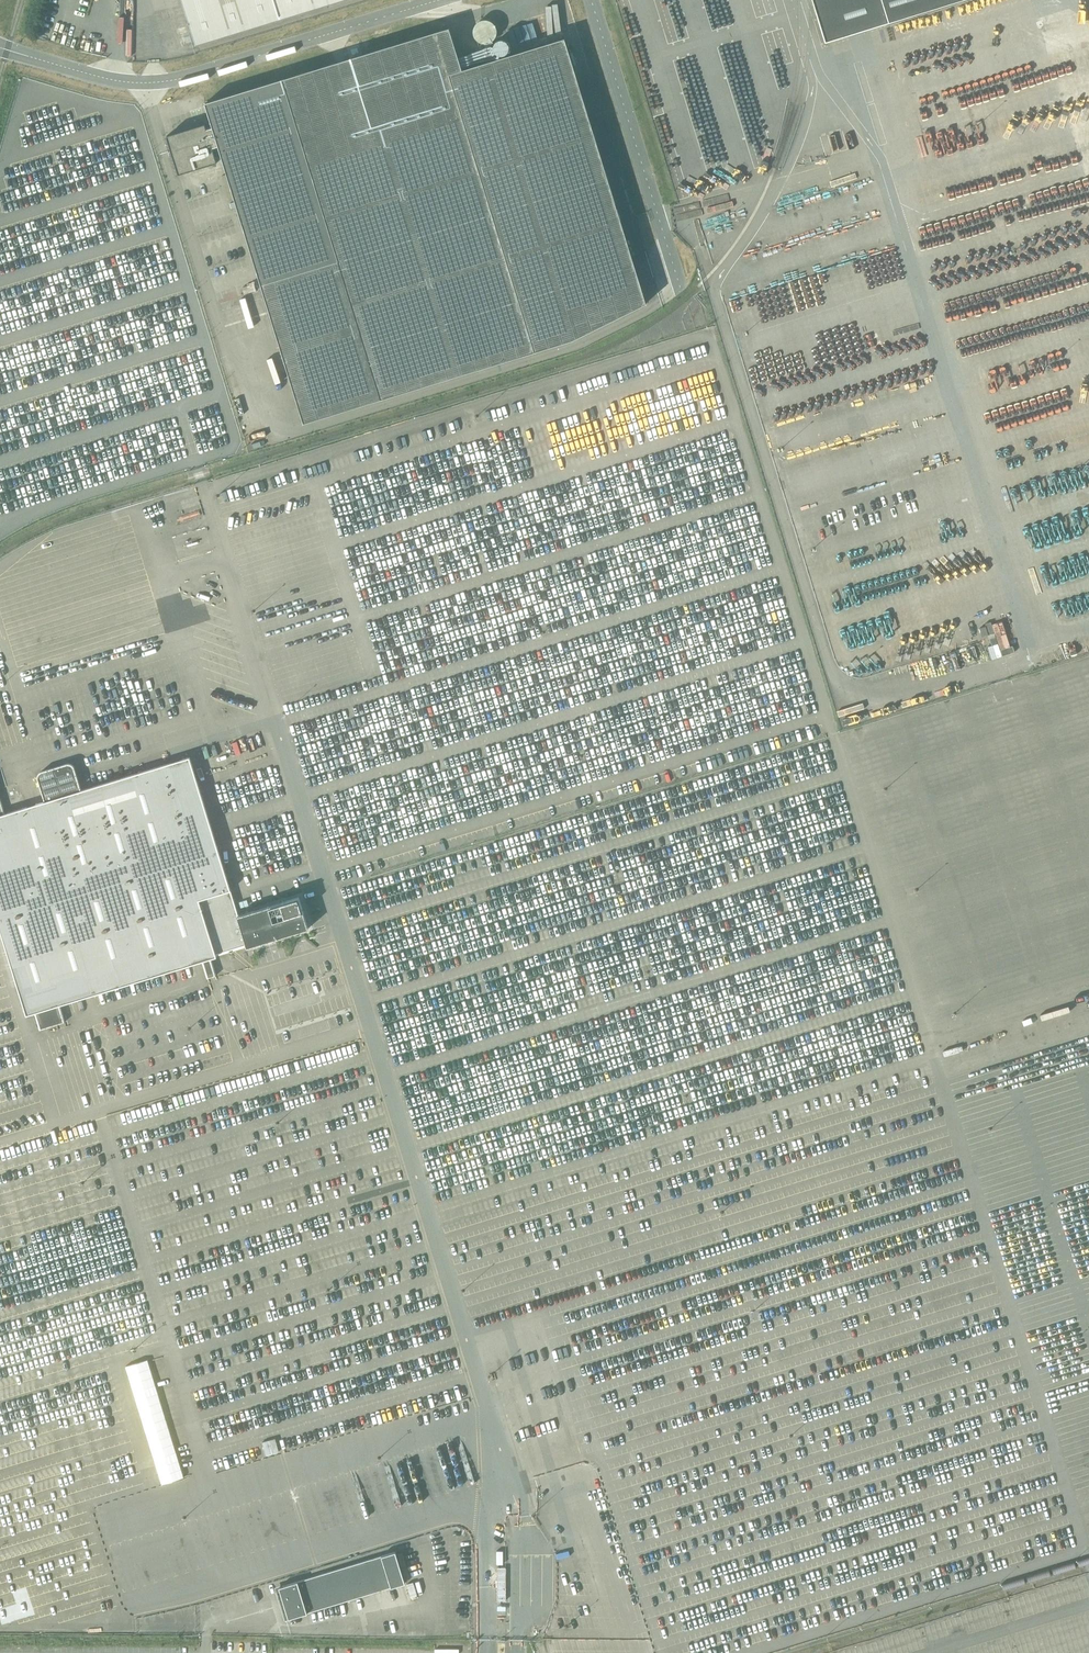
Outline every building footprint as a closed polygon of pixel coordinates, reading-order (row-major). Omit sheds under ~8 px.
[(195,42),(333,0),(182,0),(195,42)] [(494,60),(490,46),(458,55),(449,27),(205,103),(213,127),(207,129),(205,124),(166,136),(178,174),(217,162),(215,157),(221,156),(304,422),(573,339),(646,303),(642,290),(564,38),(494,60)] [(994,657),(1003,653),(998,642),(989,646),(994,657)] [(230,890),(189,757),(81,790),(74,767),(74,766),(73,765),(72,764),(71,764),(70,763),(69,763),(68,763),(67,763),(42,771),(40,772),(39,773),(38,774),(38,775),(37,776),(37,777),(37,778),(38,778),(45,801),(5,813),(0,797),(0,929),(26,1015),(35,1012),(40,1029),(65,1022),(60,1005),(202,961),(207,978),(216,975),(211,958),(216,956),(216,954),(233,949),(246,945),(247,947),(295,932),(296,933),(297,934),(298,934),(299,933),(300,932),(300,931),(308,928),(299,897),(238,915),(230,890)] [(128,1364),(161,1483),(183,1476),(150,1358),(128,1364)] [(276,1437),(263,1441),(267,1454),(280,1450),(276,1437)] [(283,1585),(283,1586),(279,1587),(288,1618),(292,1617),(405,1583),(395,1551),(283,1585)] [(506,1600),(506,1574),(497,1574),(497,1600),(506,1600)] [(32,1601),(7,1609),(11,1621),(33,1614),(36,1613),(32,1601)]
